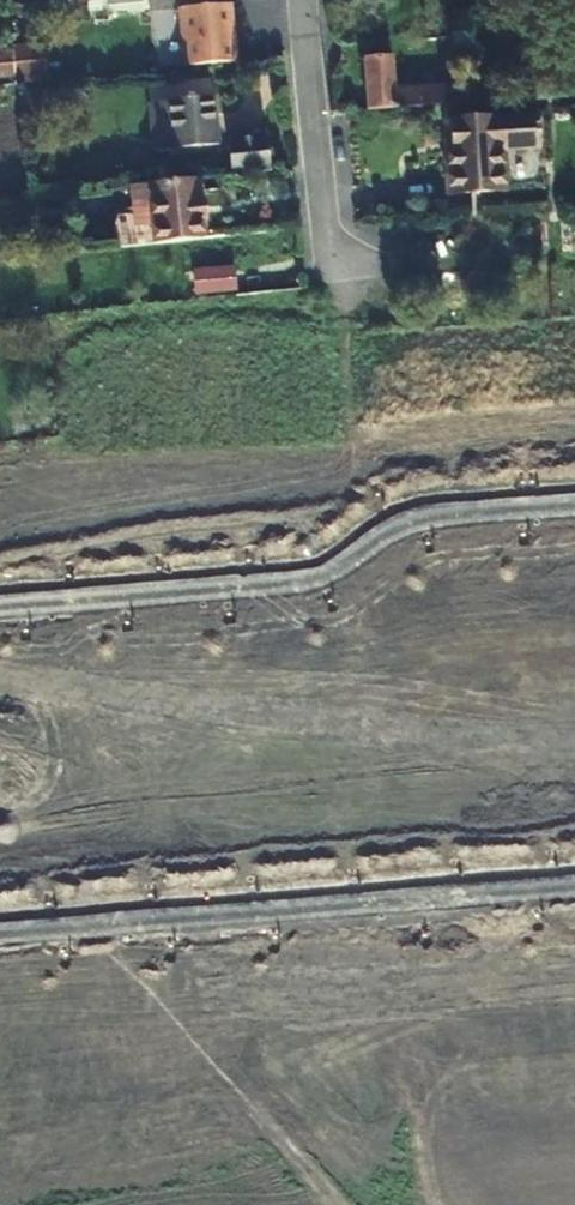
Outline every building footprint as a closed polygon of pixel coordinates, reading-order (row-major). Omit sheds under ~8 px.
[(223,6),(173,11),(178,68),(228,63),(223,6)] [(46,52),(17,54),(18,78),(48,76),(46,52)] [(491,103),(489,82),(398,89),(396,57),(364,59),(368,111),(489,103),(491,103)] [(231,97),(188,101),(193,149),(236,144),(231,97)] [(179,150),(193,149),(188,101),(174,103),(179,150)] [(538,148),(536,118),(446,125),(452,198),(506,193),(503,151),(538,148)] [(243,139),(247,175),(288,170),(284,133),(243,139)] [(221,235),(215,178),(165,184),(172,241),(221,235)] [(192,303),(237,298),(233,268),(188,273),(192,303)]
